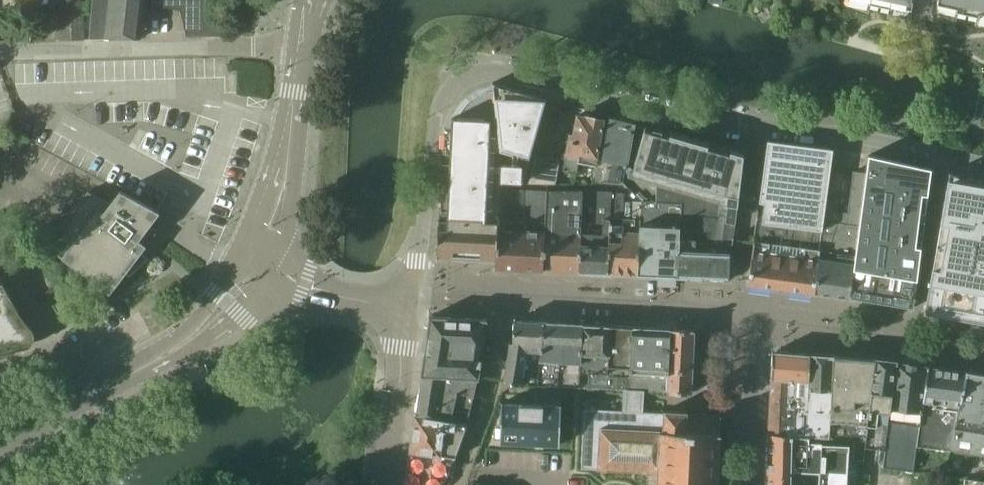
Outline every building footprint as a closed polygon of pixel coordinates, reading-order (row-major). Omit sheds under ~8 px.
[(104,40),(105,40),(110,0),(93,0),(89,39),(104,39),(104,40)] [(105,40),(140,39),(144,4),(145,4),(180,10),(186,37),(223,36),(212,0),(110,0),(105,40)] [(867,1),(867,4),(890,9),(888,20),(908,24),(911,24),(913,24),(915,24),(918,22),(922,20),(924,19),(927,18),(929,18),(932,18),(952,23),(954,12),(978,17),(979,14),(983,15),(983,0),(864,0),(867,1)] [(84,40),(84,14),(59,15),(59,40),(84,40)] [(18,30),(10,30),(9,40),(17,41),(18,30)] [(436,257),(495,260),(496,244),(497,227),(499,210),(499,201),(499,191),(499,187),(500,180),(523,181),(545,97),(491,82),(495,119),(450,117),(449,147),(441,146),(437,220),(436,257)] [(596,165),(597,160),(604,119),(603,119),(603,115),(592,112),(586,116),(577,114),(573,134),(569,134),(565,154),(562,170),(576,173),(578,162),(596,165)] [(635,122),(610,118),(601,161),(597,160),(596,165),(594,181),(597,181),(605,181),(622,182),(625,163),(627,163),(635,122)] [(677,275),(729,278),(730,252),(731,253),(744,152),(731,148),(731,150),(709,144),(709,142),(671,131),(670,133),(646,126),(633,170),(678,183),(676,189),(680,190),(676,205),(680,205),(677,275)] [(752,245),(747,283),(810,292),(827,198),(833,149),(767,140),(765,152),(756,222),(752,245)] [(536,154),(527,183),(555,184),(560,157),(536,154)] [(931,169),(868,155),(865,173),(845,296),(913,308),(931,169)] [(845,296),(865,173),(853,171),(848,213),(833,211),(836,199),(827,198),(810,292),(845,296)] [(924,310),(926,310),(925,313),(983,326),(983,179),(951,172),(949,172),(924,310)] [(497,227),(496,244),(495,260),(495,268),(542,270),(545,190),(499,187),(499,191),(499,201),(499,210),(497,227)] [(554,189),(545,190),(542,270),(578,271),(581,189),(554,189)] [(607,273),(610,191),(581,189),(578,271),(607,273)] [(88,191),(46,246),(86,276),(92,280),(84,291),(98,302),(106,291),(110,294),(125,273),(130,277),(147,259),(141,253),(157,231),(149,226),(160,212),(158,211),(120,190),(110,203),(88,191)] [(625,191),(610,191),(607,273),(637,273),(640,203),(640,201),(625,200),(625,191)] [(676,205),(659,203),(640,203),(637,273),(677,275),(680,205),(676,205)] [(18,340),(22,323),(23,322),(19,314),(20,313),(19,312),(18,312),(8,293),(7,291),(0,278),(0,350),(18,340)] [(421,376),(477,378),(478,379),(487,319),(429,316),(420,376),(421,376)] [(539,360),(542,322),(513,321),(512,342),(509,342),(504,381),(504,382),(522,385),(538,385),(539,360)] [(542,322),(538,385),(559,387),(560,361),(562,323),(542,322)] [(560,361),(559,387),(579,388),(580,362),(582,323),(562,323),(560,361)] [(580,362),(579,388),(606,389),(607,366),(610,325),(583,324),(583,323),(582,323),(580,362)] [(607,366),(606,389),(627,390),(631,326),(610,325),(607,366)] [(668,328),(631,326),(627,390),(666,392),(668,328)] [(693,329),(668,328),(666,392),(690,394),(693,329)] [(773,351),(769,428),(769,433),(806,436),(809,354),(773,351)] [(806,435),(806,436),(809,436),(828,438),(829,438),(831,406),(831,381),(832,356),(809,354),(806,435)] [(831,406),(829,438),(856,439),(866,440),(867,426),(874,359),(833,356),(832,356),(831,381),(831,406)] [(866,440),(865,447),(868,447),(885,449),(897,362),(875,359),(874,359),(867,426),(866,440)] [(883,467),(913,471),(916,446),(929,366),(897,362),(885,449),(884,460),(883,467)] [(965,371),(929,366),(916,446),(948,450),(949,449),(950,450),(969,371),(965,371)] [(969,371),(950,450),(983,455),(983,374),(969,371)] [(477,378),(421,376),(415,413),(467,424),(467,422),(477,378)] [(500,441),(560,443),(562,404),(502,401),(500,441)] [(583,408),(581,468),(656,472),(656,484),(717,484),(720,414),(687,412),(687,411),(662,410),(662,413),(583,408)] [(415,413),(413,413),(408,449),(406,479),(406,481),(407,484),(442,484),(454,458),(455,458),(467,424),(415,413)] [(809,442),(809,436),(806,436),(769,433),(767,484),(847,484),(849,444),(809,442)] [(864,458),(853,458),(852,484),(863,484),(864,458)]
